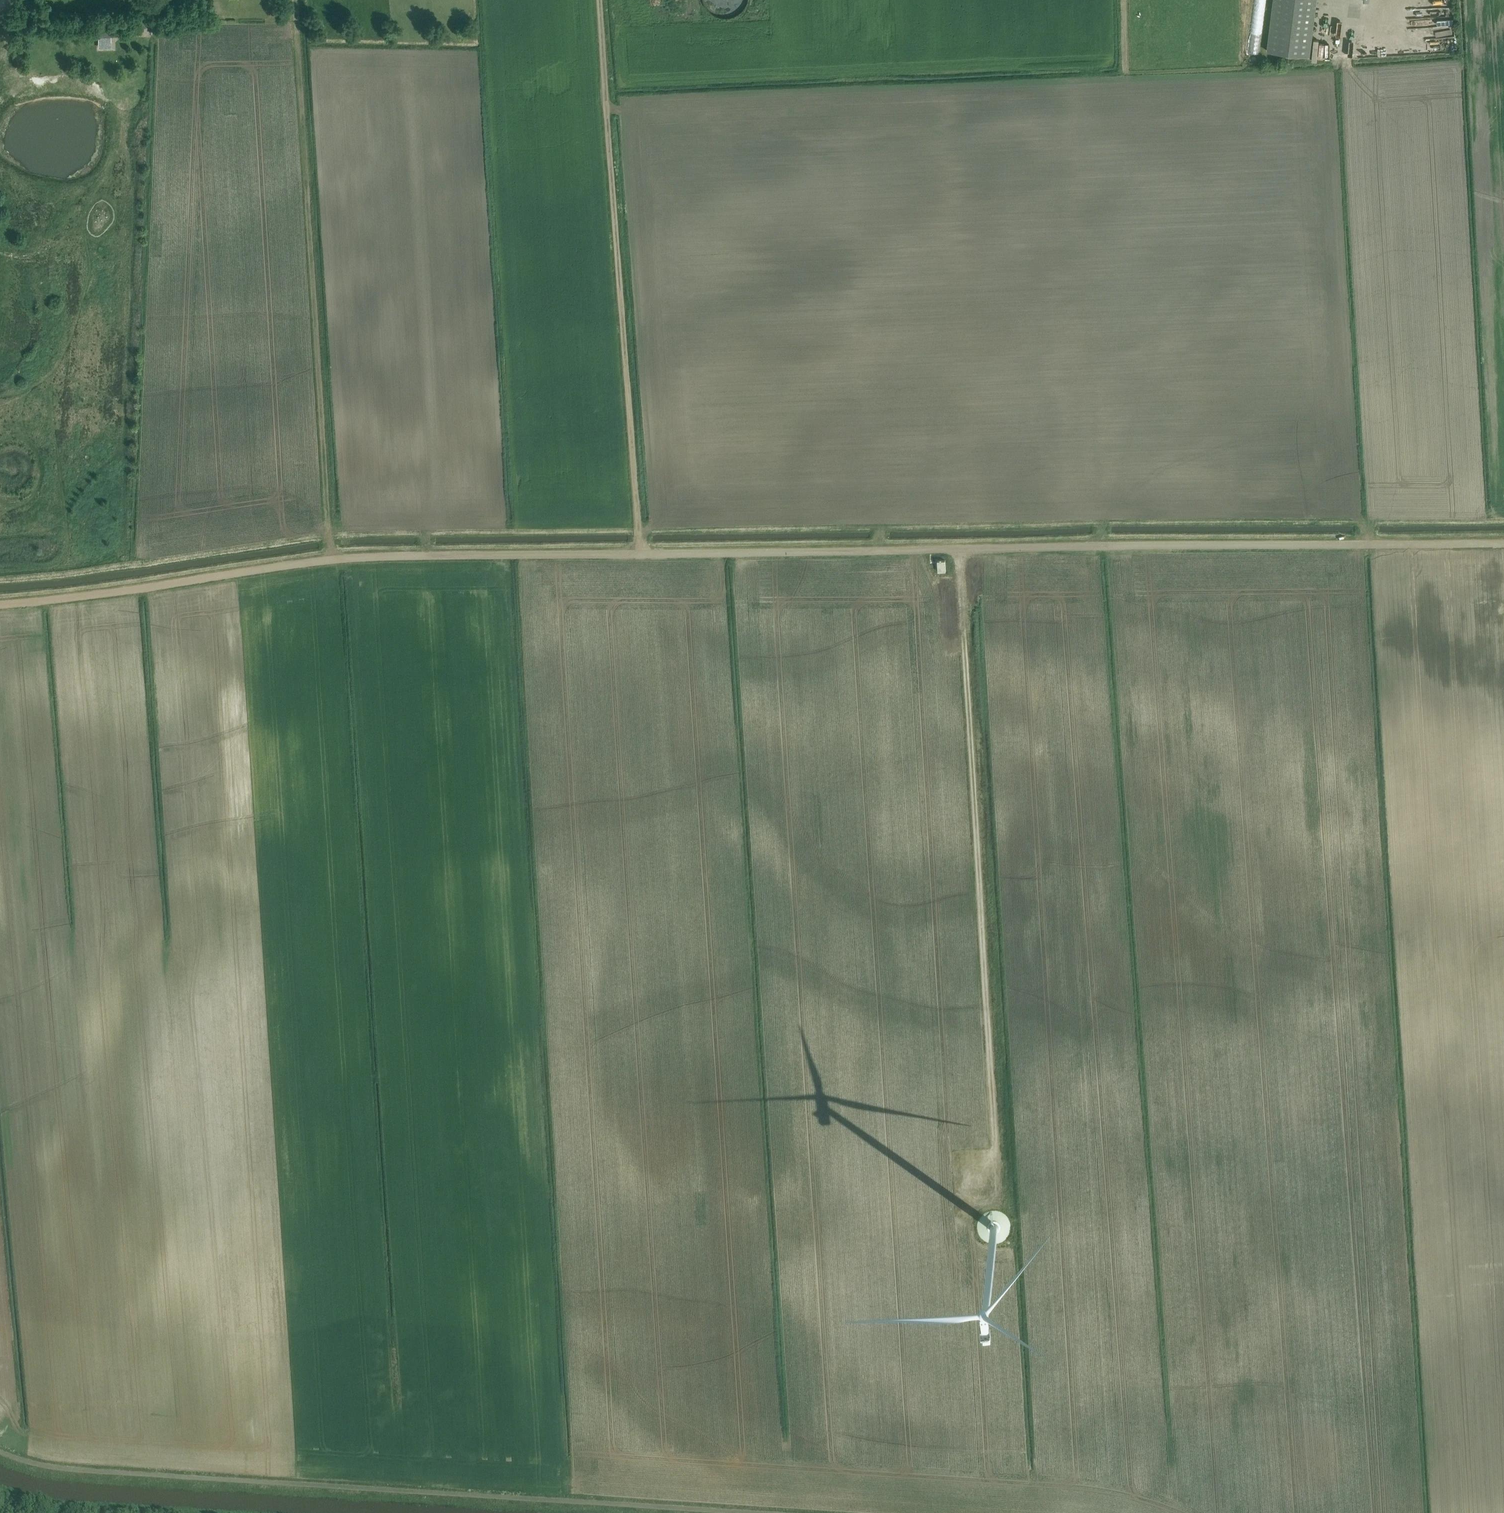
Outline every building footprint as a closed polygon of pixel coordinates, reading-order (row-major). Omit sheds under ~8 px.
[(742,12),(740,0),(712,0),(714,15),(742,12)] [(1267,51),(1309,56),(1316,0),(1274,0),(1267,51)] [(1350,17),(1361,18),(1362,7),(1351,6),(1350,17)] [(100,48),(114,48),(113,35),(99,35),(100,48)] [(989,1226),(989,1228),(989,1230),(990,1231),(991,1233),(993,1233),(995,1233),(997,1233),(998,1231),(999,1230),(999,1228),(999,1226),(998,1225),(997,1223),(995,1223),(993,1223),(991,1223),(990,1225),(989,1226)]
